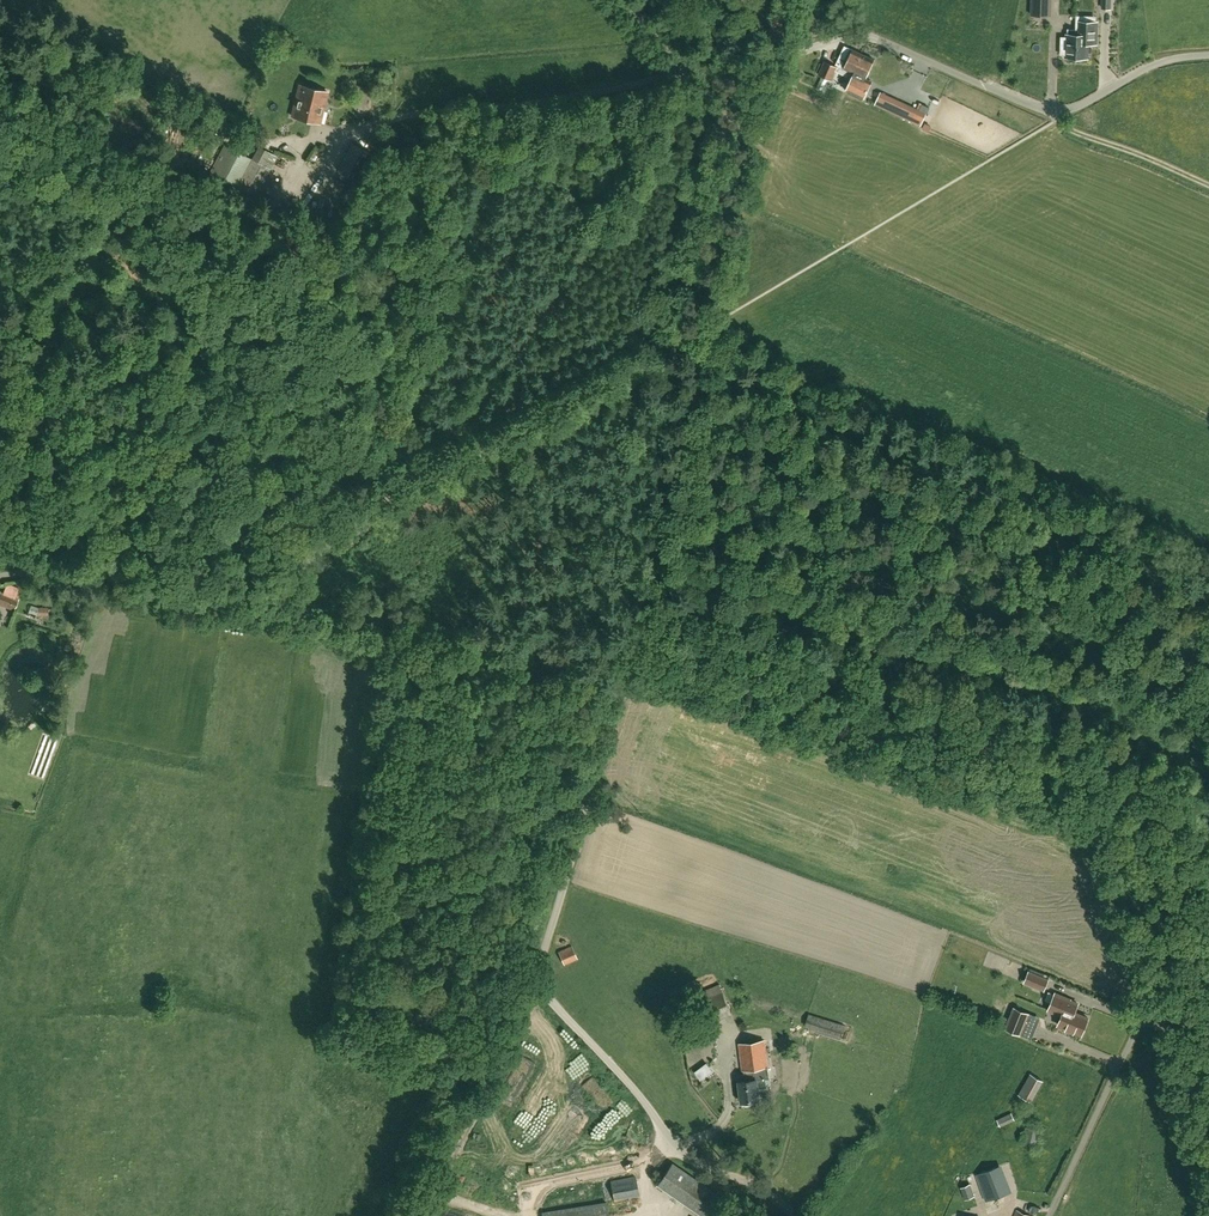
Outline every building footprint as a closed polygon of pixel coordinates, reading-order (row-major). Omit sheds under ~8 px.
[(1031,15),(1051,16),(1051,0),(1032,0),(1031,15)] [(1111,9),(1111,0),(1101,0),(1101,8),(1111,9)] [(812,9),(804,6),(797,30),(806,32),(812,9)] [(1088,43),(1096,44),(1097,22),(1087,22),(1088,16),(1076,16),(1076,29),(1068,29),(1067,35),(1066,34),(1066,57),(1087,58),(1088,43)] [(838,67),(836,71),(851,78),(852,78),(854,73),(863,54),(845,45),(836,64),(835,66),(838,67)] [(846,90),(857,95),(860,88),(857,87),(862,77),(866,79),(875,60),(863,54),(854,73),(852,78),(851,78),(846,90)] [(838,67),(835,66),(825,61),(819,75),(822,76),(828,79),(832,81),(836,71),(838,67)] [(320,123),(328,92),(300,85),(292,116),(320,123)] [(920,109),(893,97),(887,111),(901,117),(904,110),(924,119),(927,113),(929,107),(922,104),(920,109)] [(210,117),(205,129),(219,134),(223,122),(210,117)] [(356,180),(370,153),(352,143),(338,170),(356,180)] [(224,145),(220,153),(209,173),(256,197),(277,156),(258,146),(251,159),(224,145)] [(14,608),(17,599),(0,592),(0,603),(14,608)] [(558,952),(563,963),(576,957),(571,946),(558,952)] [(1023,983),(1044,992),(1049,979),(1028,971),(1023,983)] [(698,1002),(702,1012),(685,1019),(690,1031),(707,1024),(707,1023),(731,1014),(719,984),(695,994),(698,1002)] [(1074,1031),(1081,1034),(1088,1018),(1074,1012),(1078,1003),(1070,1000),(1071,999),(1055,993),(1049,1010),(1062,1015),(1058,1025),(1067,1028),(1066,1030),(1073,1033),(1074,1031)] [(1005,1029),(1021,1035),(1030,1013),(1013,1007),(1005,1029)] [(845,1024),(808,1013),(805,1026),(841,1037),(845,1024)] [(688,1064),(715,1062),(713,1040),(690,1042),(689,1038),(686,1038),(688,1064)] [(739,1043),(743,1070),(744,1070),(745,1080),(739,1081),(742,1101),(743,1101),(743,1103),(745,1104),(749,1104),(751,1102),(751,1100),(759,1099),(758,1088),(766,1087),(765,1078),(769,1078),(764,1040),(739,1043)] [(697,1079),(711,1072),(706,1063),(692,1070),(697,1079)] [(1043,1081),(1030,1074),(1018,1095),(1032,1103),(1043,1081)] [(1189,1115),(1183,1101),(1173,1105),(1179,1120),(1189,1115)] [(998,1126),(1013,1119),(1009,1112),(994,1119),(998,1126)] [(1040,1131),(1028,1129),(1025,1143),(1038,1145),(1040,1131)] [(702,1215),(715,1197),(717,1195),(672,1164),(657,1185),(702,1215)] [(453,1183),(464,1188),(469,1177),(457,1172),(453,1183)] [(985,1201),(994,1197),(990,1185),(987,1186),(982,1172),(976,1174),(985,1201)] [(614,1201),(639,1196),(635,1177),(611,1181),(614,1201)] [(965,1200),(975,1195),(971,1184),(961,1188),(965,1200)] [(543,1213),(543,1215),(608,1215),(606,1203),(543,1213)]
